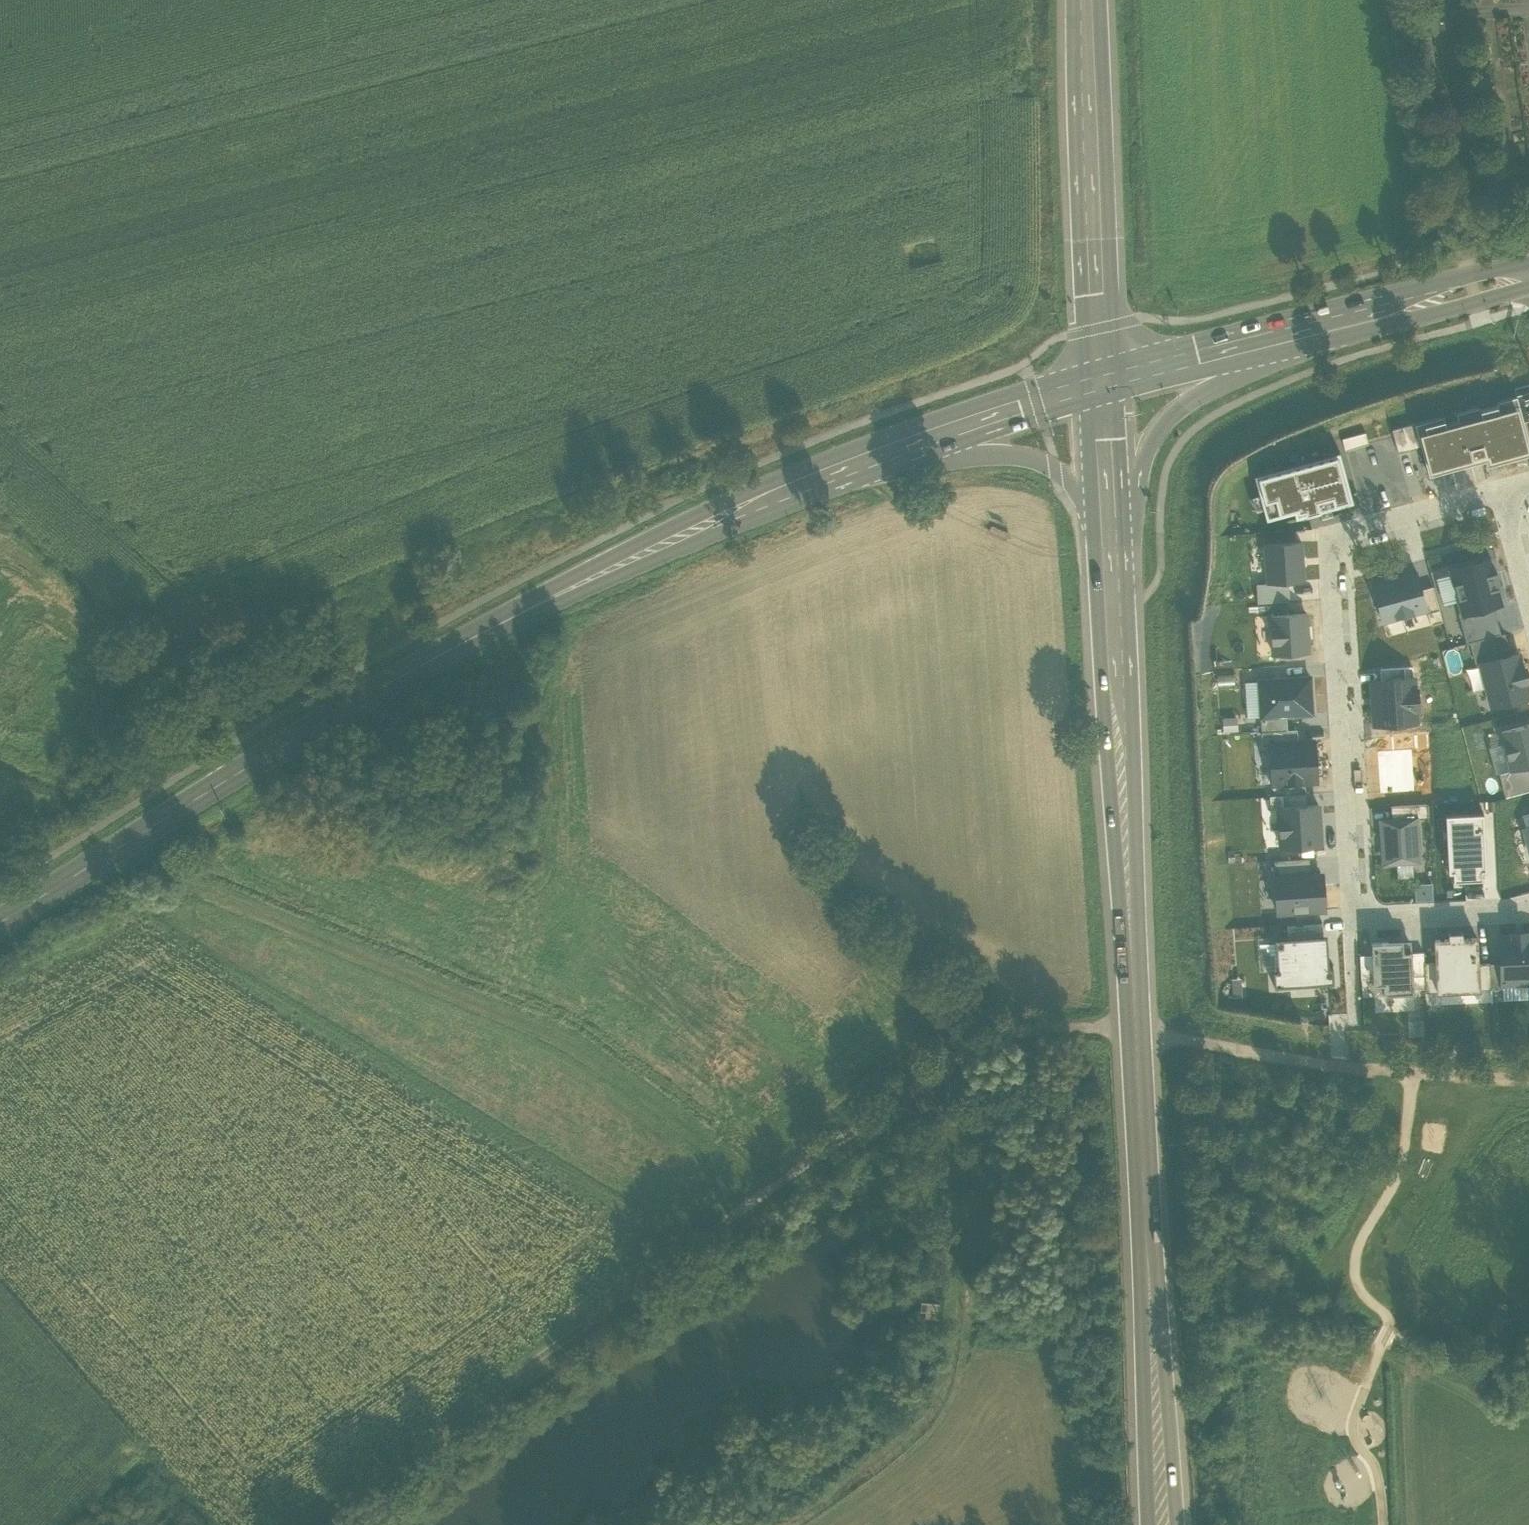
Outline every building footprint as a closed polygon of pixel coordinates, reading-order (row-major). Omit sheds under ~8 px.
[(1429,475),(1485,460),(1486,465),(1528,454),(1528,442),(1519,403),(1498,408),(1497,404),(1480,409),(1481,413),(1445,423),(1444,419),(1424,424),(1425,428),(1417,430),(1429,475)] [(1342,447),(1245,473),(1260,530),(1286,523),(1288,530),(1359,510),(1342,447)] [(1303,544),(1267,546),(1269,584),(1305,582),(1303,544)] [(1449,572),(1462,618),(1505,607),(1492,560),(1449,572)] [(1419,571),(1372,582),(1382,624),(1429,613),(1419,571)] [(1309,612),(1270,615),(1273,655),(1312,652),(1309,612)] [(1491,710),(1528,701),(1528,696),(1518,653),(1480,663),(1491,710)] [(1312,676),(1259,679),(1262,719),(1314,715),(1312,676)] [(1417,677),(1369,680),(1372,724),(1420,721),(1417,677)] [(1502,731),(1512,769),(1528,765),(1528,723),(1502,731)] [(1316,740),(1269,743),(1272,787),(1319,784),(1316,740)] [(1502,770),(1502,788),(1528,787),(1528,770),(1502,770)] [(1322,805),(1278,808),(1280,848),(1324,845),(1322,805)] [(1448,825),(1478,825),(1478,812),(1448,812),(1448,825)] [(1380,821),(1382,866),(1422,864),(1420,820),(1380,821)] [(1275,877),(1311,874),(1310,857),(1274,860),(1275,877)] [(1311,874),(1275,877),(1277,912),(1325,908),(1323,882),(1321,883),(1320,874),(1311,874)] [(1323,923),(1288,924),(1289,936),(1323,935),(1323,923)] [(1528,986),(1528,934),(1499,935),(1502,988),(1528,986)] [(1437,997),(1481,994),(1478,939),(1464,940),(1463,936),(1449,937),(1449,941),(1434,942),(1437,997)] [(1326,940),(1281,942),(1282,948),(1278,948),(1278,969),(1280,969),(1281,977),(1276,977),(1276,985),(1280,985),(1280,987),(1333,985),(1333,977),(1328,977),(1326,940)] [(1386,996),(1412,995),(1411,956),(1401,956),(1401,945),(1374,946),(1376,988),(1386,987),(1386,996)]
